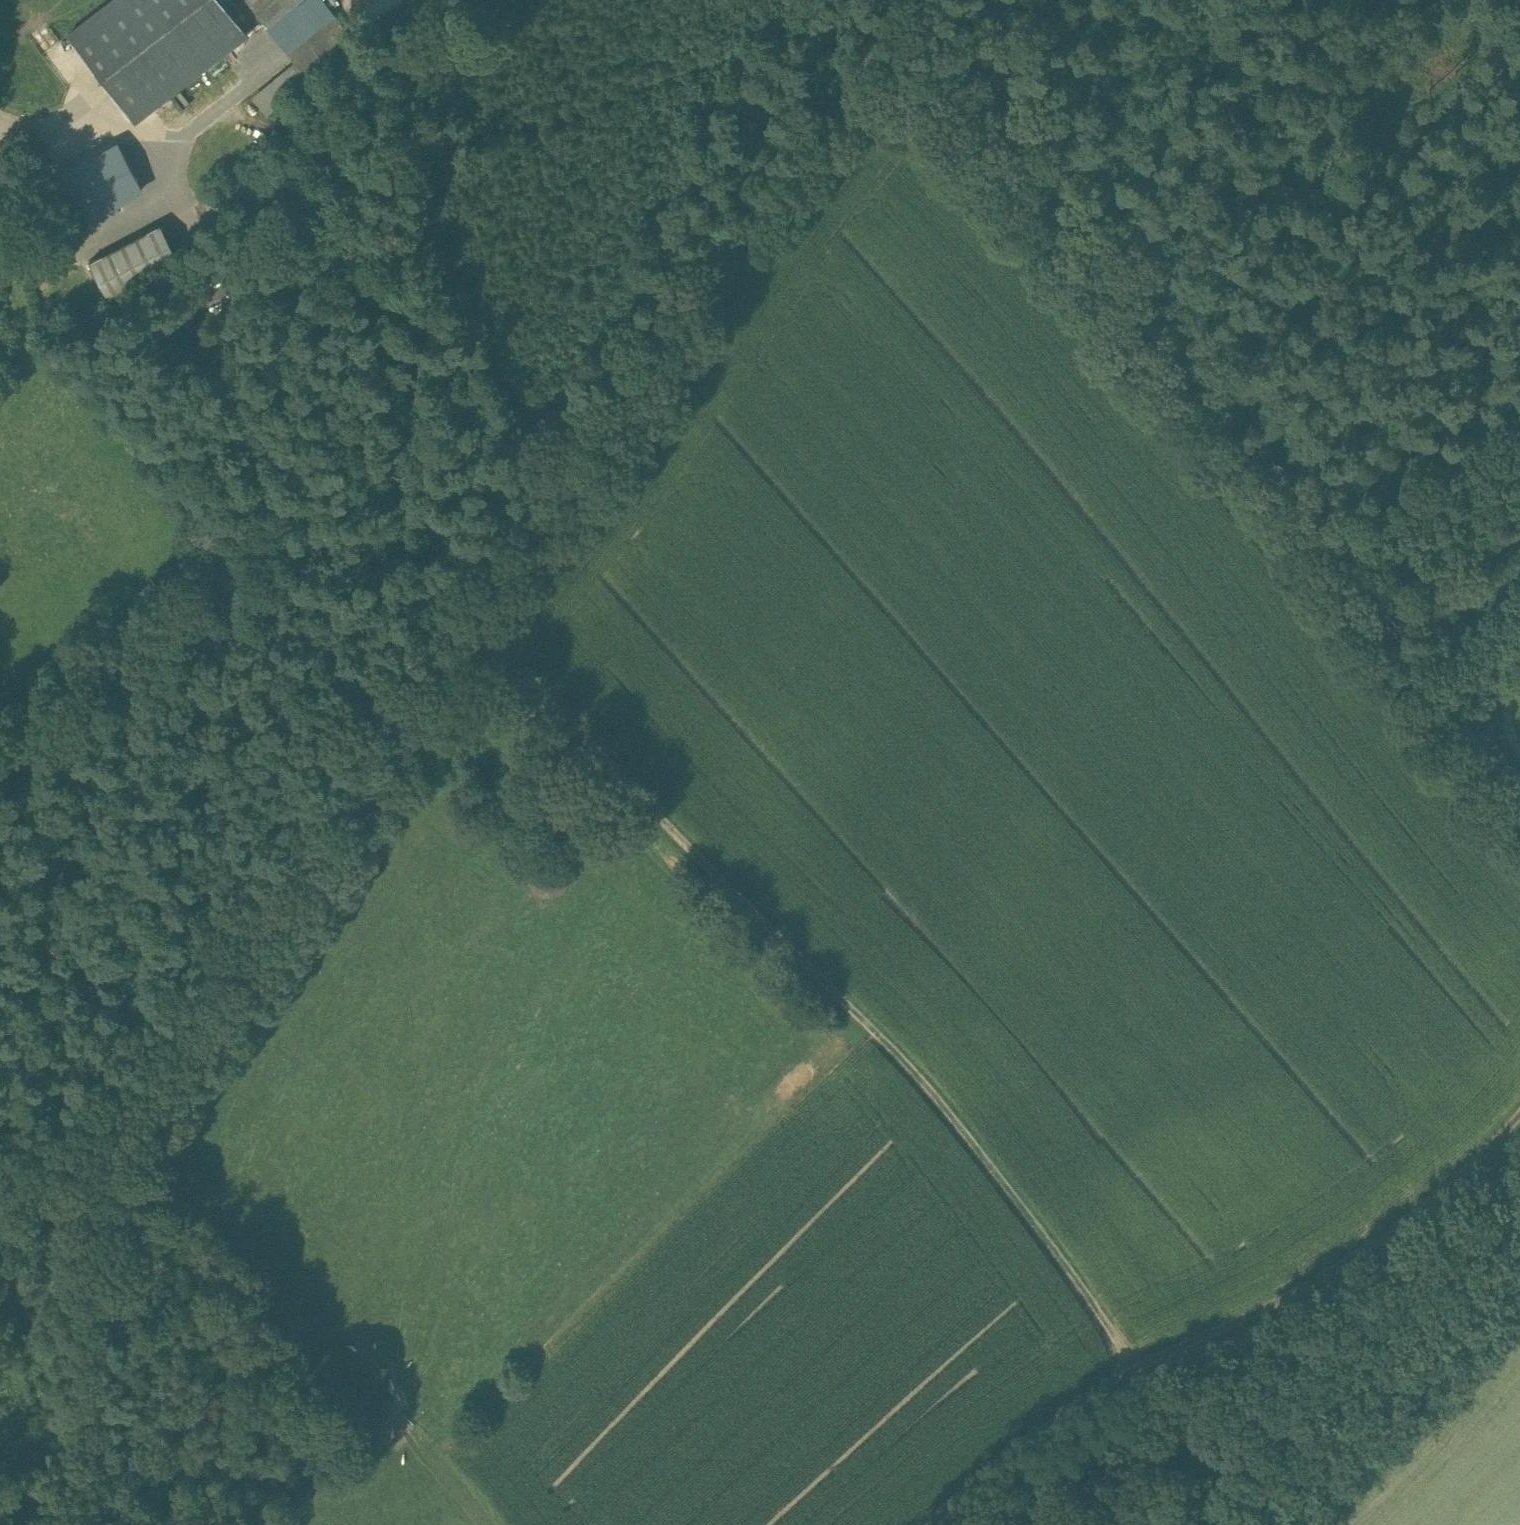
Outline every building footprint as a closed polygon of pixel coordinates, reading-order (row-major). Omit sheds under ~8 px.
[(136,119),(245,31),(220,0),(119,0),(71,38),(136,119)] [(325,0),(253,0),(307,70),(352,36),(325,0)] [(77,217),(128,180),(108,152),(57,189),(77,217)] [(180,261),(162,225),(91,262),(109,298),(180,261)]
